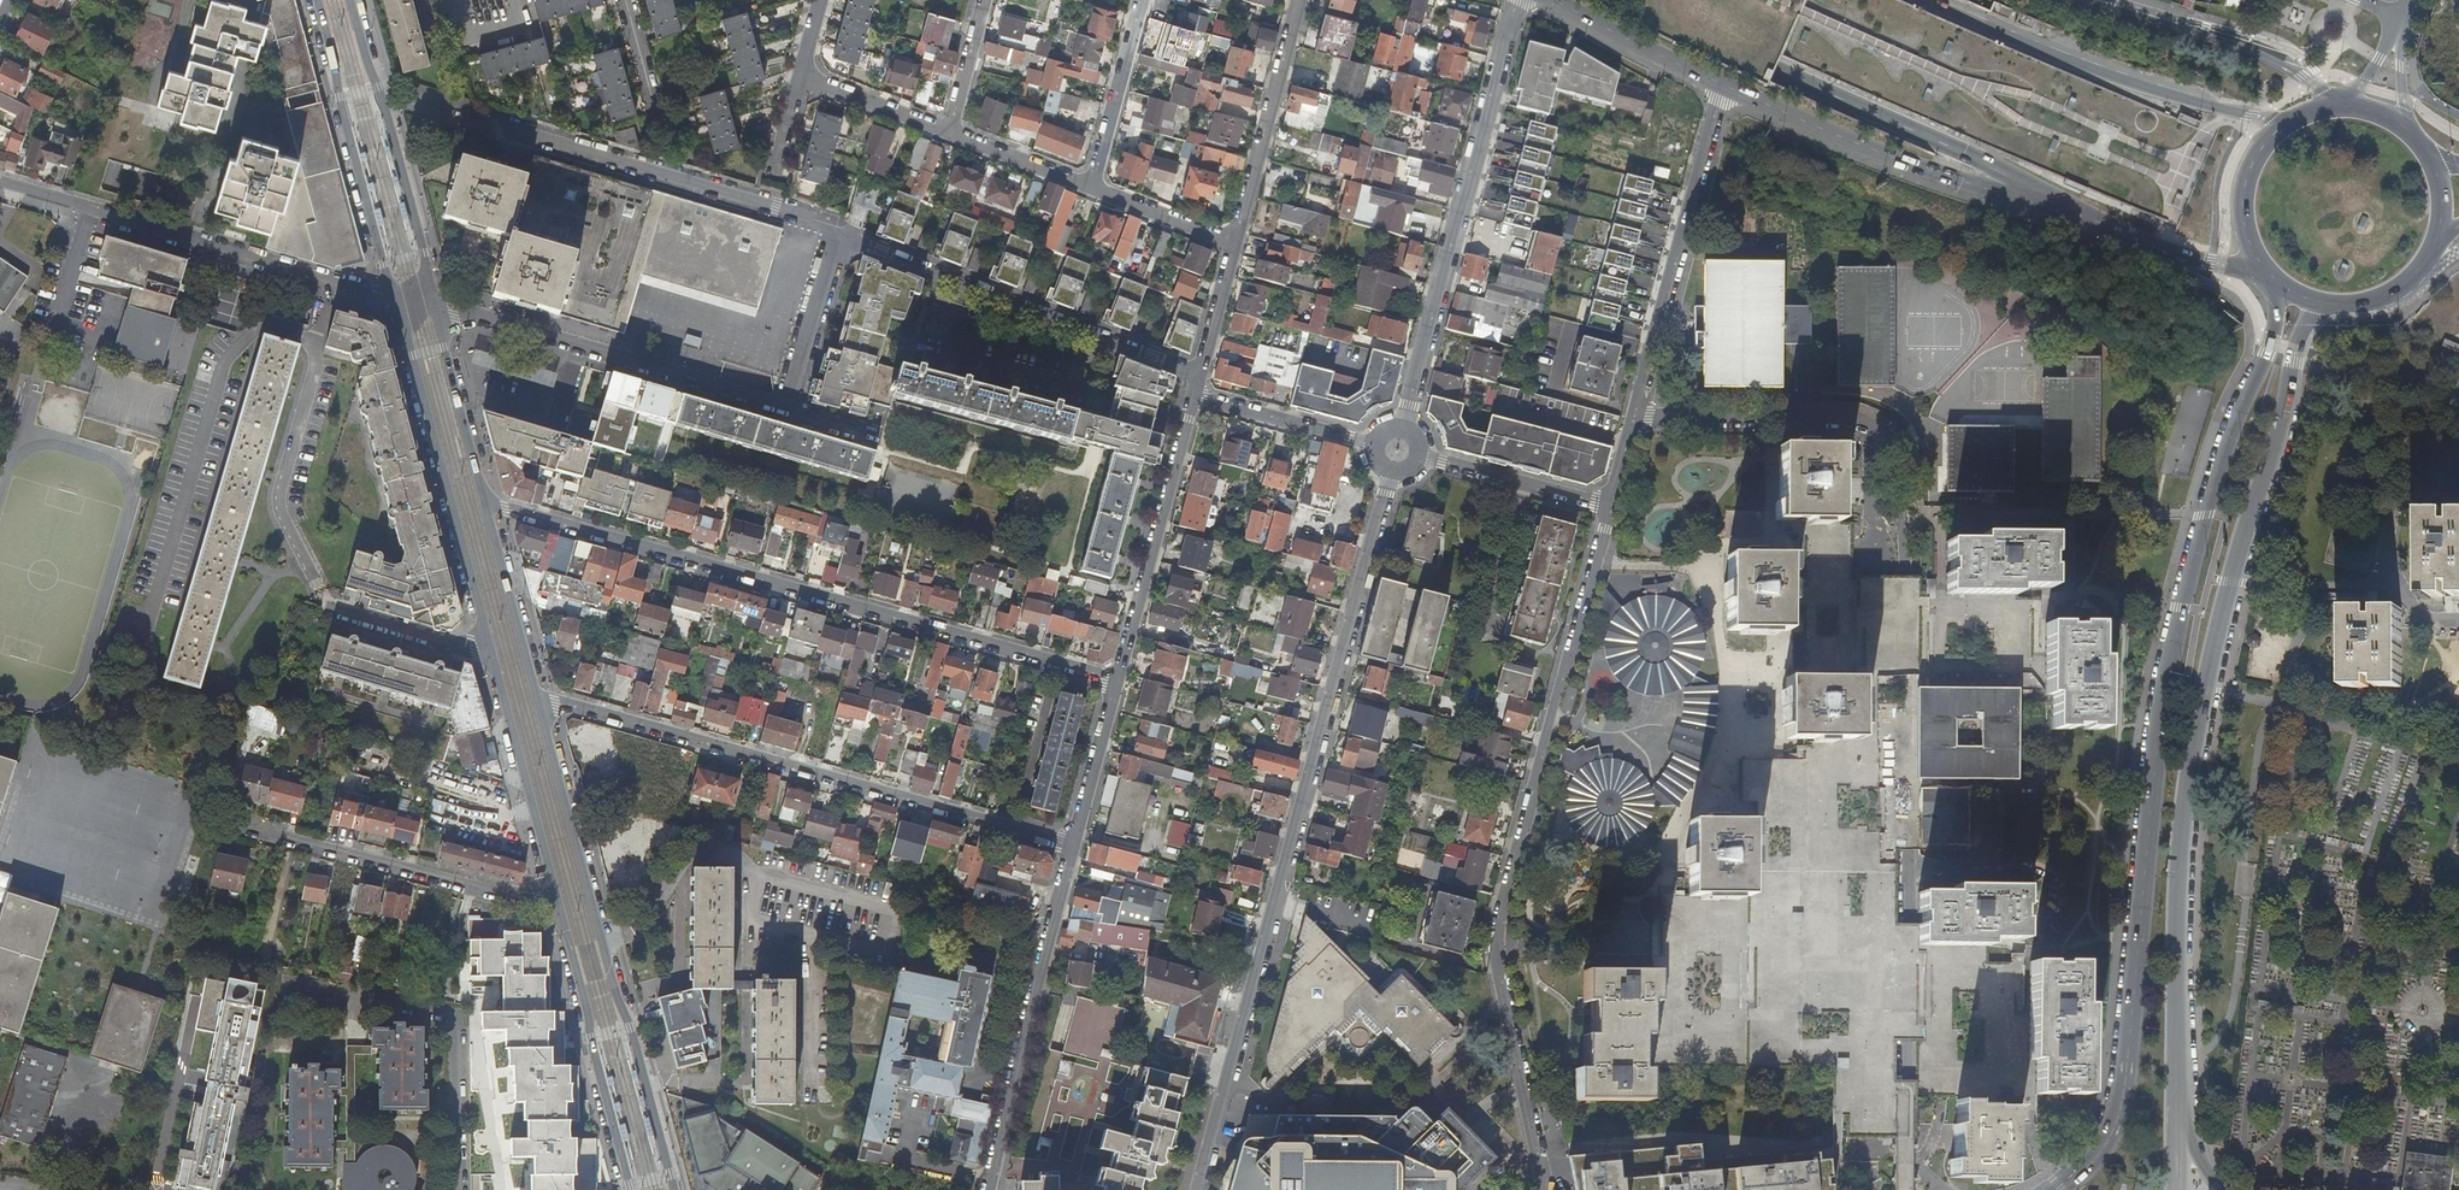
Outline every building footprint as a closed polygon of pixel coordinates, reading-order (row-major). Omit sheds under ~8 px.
[(35,0),(57,11),(62,0),(36,0),(35,0)] [(238,55),(255,60),(260,42),(262,43),(266,30),(267,26),(261,24),(244,19),(247,9),(230,4),(229,5),(212,0),(205,25),(197,23),(192,41),(196,43),(186,75),(171,71),(166,88),(164,87),(159,105),(183,112),(181,120),(198,125),(199,124),(216,129),(223,105),(226,106),(231,89),(228,88),(238,55)] [(296,0),(266,0),(263,13),(261,24),(267,26),(266,30),(282,93),(318,83),(296,0)] [(403,73),(431,65),(430,64),(424,45),(430,44),(427,34),(422,35),(412,0),(385,0),(404,71),(403,71),(403,73)] [(606,4),(605,0),(533,0),(540,22),(541,22),(540,21),(605,3),(605,4),(606,4)] [(672,0),(648,0),(658,37),(657,37),(657,38),(682,31),(680,31),(676,16),(672,0)] [(833,58),(858,65),(858,64),(857,63),(864,35),(873,0),(849,0),(842,27),(834,57),(833,57),(833,58)] [(1219,0),(1196,0),(1202,1),(1200,7),(1216,11),(1219,0)] [(1327,14),(1344,18),(1347,10),(1341,9),(1343,0),(1331,0),(1327,14)] [(1433,0),(1410,0),(1410,1),(1401,33),(1416,37),(1425,6),(1432,7),(1433,0)] [(1994,4),(1990,13),(2010,21),(2013,12),(1994,4)] [(1095,8),(1093,16),(1092,20),(1090,28),(1069,23),(1068,29),(1072,30),(1104,38),(1104,36),(1109,38),(1115,13),(1095,8)] [(1469,17),(1470,15),(1446,9),(1442,23),(1449,25),(1451,20),(1463,24),(1465,16),(1469,17)] [(2290,10),(2289,21),(2301,22),(2302,11),(2290,10)] [(740,85),(740,86),(765,79),(764,78),(763,78),(745,14),(747,14),(747,12),(722,19),(722,20),(723,20),(741,84),(740,85)] [(929,12),(921,42),(927,43),(945,48),(953,19),(929,12)] [(43,53),(56,26),(29,13),(16,40),(43,53)] [(680,31),(682,31),(689,29),(685,13),(676,16),(680,31)] [(1324,13),(1321,27),(1318,37),(1320,38),(1323,27),(1327,14),(1324,13)] [(1318,37),(1315,51),(1334,56),(1343,58),(1346,59),(1347,59),(1353,35),(1350,34),(1353,21),(1344,18),(1327,14),(1323,27),(1320,38),(1318,37)] [(2019,14),(2015,23),(2033,31),(2037,22),(2019,14)] [(999,34),(997,43),(1000,44),(1024,50),(1034,53),(1037,41),(1025,38),(1026,34),(1021,32),(1024,20),(1004,15),(999,34)] [(1475,25),(1477,20),(1477,17),(1470,15),(1469,17),(1468,23),(1475,25)] [(894,17),(891,26),(898,28),(900,18),(894,17)] [(1482,49),(1484,40),(1485,35),(1486,32),(1488,23),(1477,20),(1475,25),(1468,23),(1465,33),(1466,33),(1464,43),(1471,44),(1470,46),(1482,49)] [(1213,23),(1204,21),(1201,21),(1198,32),(1210,35),(1213,23)] [(1260,28),(1261,24),(1252,22),(1246,44),(1273,51),(1278,33),(1273,31),(1260,28)] [(1232,28),(1213,23),(1210,35),(1211,35),(1217,36),(1221,38),(1229,40),(1232,28)] [(91,24),(87,32),(116,46),(118,37),(91,24)] [(1048,56),(1096,69),(1098,60),(1101,49),(1104,38),(1072,30),(1067,51),(1057,48),(1050,47),(1048,56)] [(1810,32),(1805,30),(1799,42),(1805,44),(1810,32)] [(888,40),(893,42),(896,33),(890,31),(888,40)] [(1195,39),(1169,32),(1161,60),(1166,62),(1178,65),(1187,67),(1195,39)] [(1492,34),(1486,32),(1485,35),(1484,40),(1490,42),(1492,34)] [(1386,64),(1393,66),(1396,54),(1389,52),(1391,42),(1394,43),(1395,39),(1392,38),(1393,36),(1381,33),(1374,62),(1385,64),(1386,64)] [(479,55),(478,55),(478,56),(485,80),(486,79),(549,61),(550,62),(551,61),(544,37),(543,38),(480,56),(479,55)] [(1220,41),(1220,43),(1231,46),(1232,41),(1229,40),(1221,38),(1220,41)] [(997,43),(986,40),(983,52),(1021,62),(1024,50),(1000,44),(997,43)] [(1954,43),(1948,40),(1943,52),(1948,55),(1954,43)] [(919,41),(916,51),(924,53),(924,52),(927,43),(921,42),(919,41)] [(1547,116),(1554,90),(1611,105),(1618,75),(1573,48),(1568,57),(1563,56),(1564,52),(1528,42),(1515,89),(1520,91),(1516,107),(1547,116)] [(1459,82),(1467,51),(1443,44),(1435,75),(1459,82)] [(107,62),(111,48),(100,45),(96,59),(107,62)] [(1253,52),(1231,46),(1225,67),(1237,69),(1239,63),(1249,65),(1253,52)] [(918,75),(934,79),(936,71),(940,72),(952,74),(957,53),(938,47),(936,55),(924,52),(924,53),(921,66),(918,75)] [(613,120),(611,120),(612,121),(636,114),(636,113),(635,114),(617,49),(619,49),(619,48),(593,54),(594,56),(595,55),(599,72),(613,120)] [(1115,53),(1101,49),(1098,60),(1112,64),(1115,53)] [(568,61),(574,59),(572,53),(566,55),(568,61)] [(1161,60),(1140,55),(1137,64),(1164,70),(1166,62),(1161,60)] [(1096,69),(1048,56),(1042,76),(1040,85),(1040,86),(1049,88),(1050,88),(1055,70),(1097,81),(1100,70),(1096,69)] [(1360,104),(1371,65),(1347,59),(1346,59),(1343,58),(1332,96),(1360,104)] [(22,86),(25,81),(29,70),(6,59),(0,72),(0,87),(17,96),(22,86)] [(912,64),(890,59),(884,80),(893,82),(906,85),(912,64)] [(62,83),(67,72),(45,62),(40,72),(62,83)] [(1178,65),(1166,62),(1164,70),(1176,73),(1178,65)] [(906,85),(915,87),(918,75),(921,66),(912,64),(906,85)] [(1192,105),(1201,71),(1189,67),(1184,86),(1176,84),(1171,102),(1192,107),(1192,105)] [(1236,82),(1236,80),(1201,71),(1192,105),(1194,105),(1217,112),(1221,98),(1221,95),(1249,103),(1253,87),(1236,82)] [(1424,89),(1427,81),(1391,71),(1381,109),(1417,119),(1418,114),(1409,111),(1415,87),(1424,89)] [(1028,82),(1040,85),(1042,76),(1031,73),(1028,82)] [(931,98),(932,79),(921,79),(920,97),(931,98)] [(1023,94),(1027,82),(1020,80),(1016,92),(1023,94)] [(1648,93),(1616,84),(1611,105),(1610,106),(1643,114),(1641,122),(1648,124),(1654,100),(1647,98),(1648,93)] [(1313,105),(1317,92),(1302,88),(1292,85),(1286,108),(1297,111),(1300,101),(1313,105)] [(31,86),(23,102),(35,108),(46,113),(53,97),(31,86)] [(1049,124),(1055,100),(1057,90),(1050,88),(1049,88),(1042,112),(1035,137),(1034,142),(1074,158),(1079,144),(1074,142),(1077,134),(1049,124)] [(1933,90),(1928,88),(1922,99),(1928,102),(1933,90)] [(714,152),(715,153),(739,146),(739,145),(738,145),(730,116),(723,91),(724,91),(724,90),(699,96),(699,97),(700,97),(715,152),(714,152)] [(26,136),(35,108),(23,102),(0,91),(0,105),(20,115),(16,131),(26,136)] [(1076,106),(1079,96),(1061,91),(1058,101),(1076,106)] [(1446,91),(1440,114),(1463,120),(1469,97),(1446,91)] [(1221,95),(1221,98),(1248,106),(1249,103),(1221,95)] [(1005,104),(987,96),(976,123),(995,131),(1005,104)] [(2077,99),(2071,96),(2066,108),(2071,111),(2077,99)] [(1147,121),(1145,129),(1158,132),(1161,133),(1161,129),(1159,129),(1159,125),(1162,125),(1168,102),(1150,97),(1148,105),(1146,110),(1143,120),(1147,121)] [(928,101),(925,110),(934,114),(942,109),(943,107),(928,101)] [(1017,133),(1035,137),(1042,112),(1013,104),(1008,123),(1019,126),(1017,133)] [(342,267),(365,261),(347,193),(341,172),(324,107),(288,117),(300,160),(285,211),(279,209),(272,232),(267,249),(291,256),(336,269),(337,265),(341,265),(342,267)] [(1217,112),(1210,138),(1228,143),(1235,145),(1242,118),(1217,112)] [(800,179),(800,180),(825,186),(825,185),(824,185),(836,139),(842,121),(843,120),(818,113),(818,114),(819,114),(801,179),(800,179)] [(2180,113),(2177,121),(2199,130),(2202,121),(2180,113)] [(1529,121),(1522,147),(1549,154),(1556,129),(1529,121)] [(1450,154),(1457,129),(1432,123),(1431,129),(1426,128),(1423,139),(1422,139),(1420,146),(1450,154)] [(895,134),(872,125),(865,152),(874,155),(868,169),(884,176),(890,162),(885,160),(895,134)] [(605,137),(613,135),(611,128),(603,130),(605,137)] [(615,133),(617,143),(640,149),(634,128),(615,133)] [(1156,139),(1158,132),(1145,129),(1144,129),(1142,135),(1156,139)] [(1363,130),(1359,144),(1371,147),(1374,135),(1375,133),(1363,130)] [(15,131),(9,151),(21,155),(23,148),(26,137),(15,131)] [(1329,153),(1333,137),(1312,131),(1307,147),(1329,153)] [(1205,136),(1187,132),(1185,140),(1189,141),(1192,142),(1194,142),(1203,144),(1205,136)] [(81,141),(54,133),(50,143),(33,138),(25,164),(42,169),(45,158),(73,167),(81,141)] [(1074,142),(1079,144),(1082,136),(1077,134),(1074,142)] [(1390,139),(1374,135),(1371,147),(1383,150),(1387,151),(1390,139)] [(236,221),(272,232),(279,209),(285,211),(300,160),(285,156),(276,153),(278,147),(243,137),(236,160),(231,158),(216,209),(238,216),(236,221)] [(937,160),(940,151),(941,149),(930,144),(931,142),(919,137),(908,165),(913,167),(903,193),(919,199),(922,200),(930,178),(936,180),(937,176),(932,174),(937,160)] [(1228,143),(1210,138),(1208,146),(1226,151),(1228,143)] [(2059,141),(2054,138),(2048,150),(2054,152),(2059,141)] [(1407,144),(1390,139),(1387,151),(1404,155),(1407,144)] [(1656,152),(1658,143),(1644,139),(1641,139),(1639,147),(1656,152)] [(1117,171),(1140,181),(1154,146),(1142,142),(1136,157),(1124,153),(1117,171)] [(1212,161),(1242,168),(1245,156),(1226,151),(1208,146),(1203,144),(1194,142),(1192,152),(1188,166),(1190,166),(1183,193),(1196,197),(1198,193),(1205,195),(1212,197),(1219,174),(1210,172),(1212,161)] [(1344,145),(1335,178),(1348,181),(1361,185),(1369,157),(1370,154),(1371,147),(1359,144),(1358,149),(1344,145)] [(2203,149),(2198,146),(2192,158),(2198,161),(2203,149)] [(1381,157),(1383,150),(1371,147),(1370,154),(1381,157)] [(1522,147),(1515,173),(1542,180),(1549,154),(1522,147)] [(16,170),(21,172),(28,149),(23,148),(21,155),(21,156),(16,170)] [(15,173),(16,170),(21,156),(10,152),(10,154),(0,151),(0,169),(15,173)] [(783,229),(534,156),(528,177),(511,232),(579,252),(560,316),(625,335),(640,283),(642,276),(758,310),(777,245),(778,245),(783,229)] [(1178,163),(1151,156),(1150,162),(1146,175),(1173,182),(1178,163)] [(511,232),(528,177),(462,157),(443,217),(510,237),(511,232)] [(1368,179),(1373,158),(1369,157),(1361,185),(1362,185),(1366,186),(1368,179)] [(1433,185),(1431,193),(1449,197),(1456,170),(1410,157),(1407,168),(1411,169),(1409,177),(1432,183),(1432,184),(1433,185)] [(73,167),(45,158),(42,169),(45,170),(48,162),(72,169),(73,167)] [(1373,158),(1368,179),(1390,184),(1396,161),(1384,158),(1383,161),(1373,158)] [(1657,158),(1650,182),(1654,183),(1668,186),(1674,163),(1657,158)] [(983,179),(955,168),(948,186),(976,197),(983,179)] [(1515,173),(1509,198),(1536,205),(1542,180),(1515,173)] [(1626,175),(1618,202),(1646,209),(1654,183),(1626,175)] [(1008,185),(992,179),(984,200),(1012,210),(1019,191),(1008,187),(1008,185)] [(1033,181),(1027,196),(1034,199),(1040,184),(1033,181)] [(1338,218),(1352,221),(1361,186),(1361,185),(1348,181),(1338,218)] [(1039,209),(1051,214),(1055,215),(1064,190),(1049,184),(1039,209)] [(1372,215),(1378,189),(1366,186),(1362,185),(1361,185),(1361,186),(1352,221),(1351,222),(1369,227),(1372,215)] [(880,236),(903,244),(919,199),(903,193),(897,190),(880,236)] [(1078,252),(1065,247),(1057,244),(1064,226),(1076,195),(1064,190),(1055,215),(1053,219),(1043,246),(1066,256),(1075,259),(1078,252)] [(2182,196),(2177,193),(2171,205),(2177,208),(2182,196)] [(1529,230),(1536,205),(1509,198),(1502,223),(1514,226),(1529,230)] [(1618,202),(1612,226),(1640,234),(1646,209),(1618,202)] [(1322,238),(1328,216),(1283,204),(1279,220),(1304,226),(1302,232),(1322,238)] [(1098,210),(1096,213),(1101,215),(1111,219),(1113,215),(1098,210)] [(938,257),(960,266),(976,220),(954,212),(938,257)] [(1101,215),(1092,238),(1113,246),(1122,223),(1111,219),(1101,215)] [(1124,260),(1131,243),(1137,227),(1140,220),(1129,215),(1113,256),(1124,260)] [(1372,215),(1369,227),(1410,238),(1410,225),(1372,215)] [(1571,235),(1576,217),(1567,215),(1562,233),(1571,235)] [(991,216),(988,225),(1012,234),(1015,226),(991,216)] [(1022,228),(1015,226),(1012,234),(1019,237),(1022,228)] [(1057,244),(1065,247),(1071,228),(1064,226),(1057,244)] [(1512,236),(1523,239),(1528,240),(1530,230),(1529,230),(1514,226),(1512,236)] [(1612,226),(1605,252),(1633,260),(1640,234),(1612,226)] [(1137,227),(1131,243),(1139,246),(1146,230),(1137,227)] [(1523,269),(1534,231),(1530,230),(1528,240),(1523,239),(1519,254),(1505,251),(1502,263),(1523,269)] [(1161,260),(1170,234),(1162,231),(1152,256),(1161,260)] [(1534,231),(1523,269),(1550,276),(1560,238),(1534,231)] [(511,232),(492,297),(560,316),(579,252),(511,232)] [(1275,233),(1272,242),(1299,249),(1302,241),(1275,233)] [(994,279),(1017,288),(1034,243),(1019,237),(1012,234),(994,279)] [(129,298),(172,310),(174,302),(176,302),(169,300),(170,297),(177,299),(179,292),(172,290),(174,283),(179,285),(185,263),(149,253),(113,242),(113,243),(104,241),(98,262),(103,263),(98,280),(132,290),(129,298)] [(1312,261),(1314,253),(1299,249),(1272,242),(1268,258),(1279,261),(1280,258),(1296,262),(1297,258),(1312,261)] [(1395,266),(1402,268),(1417,271),(1423,246),(1409,242),(1408,245),(1401,243),(1395,266)] [(1172,256),(1169,263),(1199,275),(1200,271),(1202,272),(1210,251),(1192,244),(1186,261),(1172,256)] [(1110,265),(1078,252),(1075,259),(1089,264),(1099,268),(1107,271),(1110,265)] [(1605,252),(1597,277),(1626,285),(1633,260),(1605,252)] [(1481,278),(1486,259),(1466,253),(1460,275),(1483,281),(1484,279),(1481,278)] [(1050,301),(1072,309),(1089,264),(1075,259),(1066,256),(1050,301)] [(28,278),(0,259),(0,310),(5,313),(28,278)] [(831,351),(818,396),(865,410),(868,400),(878,364),(893,313),(906,315),(917,280),(865,259),(842,353),(831,351)] [(1335,259),(1330,279),(1336,280),(1337,276),(1341,261),(1341,260),(1335,259)] [(1290,268),(1262,261),(1257,278),(1285,286),(1290,268)] [(1125,278),(1141,284),(1148,266),(1140,263),(1136,275),(1128,272),(1125,278)] [(1487,285),(1483,299),(1540,314),(1543,304),(1550,276),(1523,269),(1502,263),(1501,263),(1496,283),(1487,285)] [(1703,263),(1702,390),(1780,390),(1781,346),(1809,346),(1809,308),(1781,308),(1782,264),(1703,263)] [(1366,267),(1356,304),(1381,311),(1388,286),(1405,290),(1409,278),(1400,276),(1366,267)] [(1414,280),(1417,271),(1402,268),(1400,276),(1409,278),(1414,280)] [(1838,268),(1837,388),(1894,388),(1893,269),(1838,268)] [(1192,300),(1190,304),(1202,308),(1205,309),(1206,302),(1193,296),(1200,279),(1181,272),(1173,293),(1192,300)] [(758,310),(642,276),(640,283),(756,317),(758,310)] [(1347,279),(1337,276),(1336,280),(1331,298),(1341,300),(1347,279)] [(1597,277),(1591,303),(1619,310),(1626,285),(1597,277)] [(1107,323),(1130,331),(1146,286),(1141,284),(1125,278),(1124,278),(1107,323)] [(1325,296),(1331,298),(1336,280),(1330,279),(1326,278),(1321,295),(1325,296)] [(1242,293),(1237,314),(1255,319),(1260,320),(1261,318),(1266,299),(1269,300),(1272,288),(1252,283),(1249,295),(1242,293)] [(1272,288),(1269,300),(1287,305),(1290,293),(1272,288)] [(1530,351),(1540,314),(1483,299),(1456,291),(1446,329),(1530,351)] [(288,293),(286,300),(301,304),(303,297),(288,293)] [(1310,325),(1308,333),(1321,336),(1324,327),(1331,298),(1325,296),(1321,295),(1319,294),(1310,325)] [(169,320),(172,310),(129,298),(113,355),(162,370),(176,322),(169,320)] [(1162,344),(1190,354),(1202,308),(1190,304),(1179,300),(1162,344)] [(1612,333),(1619,310),(1591,303),(1584,325),(1612,333)] [(1293,314),(1285,312),(1283,317),(1281,326),(1293,329),(1294,325),(1291,324),(1293,314)] [(450,633),(461,623),(453,593),(439,539),(435,526),(421,475),(402,404),(383,331),(380,328),(377,325),(336,313),(325,348),(350,355),(350,358),(350,359),(351,360),(353,362),(363,365),(359,379),(363,380),(361,386),(362,389),(360,390),(364,407),(363,408),(362,408),(361,410),(361,412),(361,414),(362,415),(364,416),(367,417),(378,459),(377,459),(376,460),(375,462),(375,464),(375,466),(377,467),(379,468),(381,468),(392,510),(390,511),(389,513),(389,515),(390,518),(390,519),(392,520),(394,520),(403,553),(401,564),(394,566),(390,565),(390,562),(383,560),(383,557),(383,555),(381,554),(378,553),(376,554),(374,555),(373,557),(357,552),(345,588),(411,609),(415,623),(450,633)] [(1251,335),(1255,319),(1237,314),(1235,313),(1230,329),(1251,335)] [(1368,336),(1377,338),(1382,318),(1373,316),(1368,336)] [(1281,326),(1283,317),(1275,321),(1274,324),(1281,326)] [(1404,324),(1382,318),(1377,338),(1399,344),(1404,324)] [(1308,333),(1310,325),(1300,323),(1298,330),(1299,330),(1308,333)] [(1352,335),(1324,327),(1321,336),(1350,344),(1352,335)] [(686,343),(701,347),(703,338),(688,334),(686,343)] [(1307,337),(1299,335),(1294,353),(1302,355),(1307,337)] [(1563,388),(1567,390),(1605,400),(1620,348),(1578,337),(1563,388)] [(2458,350),(2458,342),(2449,337),(2446,345),(2458,350)] [(264,338),(165,679),(200,689),(210,652),(213,644),(235,566),(238,556),(298,347),(264,338)] [(1222,350),(1238,355),(1255,359),(1257,351),(1224,342),(1222,350)] [(1255,359),(1253,368),(1259,370),(1265,372),(1271,347),(1259,344),(1257,351),(1255,359)] [(1484,356),(1485,349),(1486,348),(1471,344),(1463,374),(1468,375),(1474,353),(1484,356)] [(1294,353),(1271,347),(1265,372),(1262,381),(1276,384),(1294,389),(1294,386),(1285,384),(1290,365),(1293,355),(1302,357),(1302,355),(1294,353)] [(1362,378),(1301,362),(1299,367),(1294,386),(1294,389),(1289,406),(1357,424),(1362,419),(1367,414),(1372,411),(1377,408),(1385,405),(1392,403),(1404,358),(1370,349),(1362,378)] [(1474,353),(1468,375),(1494,382),(1501,353),(1485,349),(1484,356),(1474,353)] [(1230,383),(1247,388),(1250,378),(1250,376),(1229,370),(1230,368),(1225,366),(1227,361),(1236,363),(1238,355),(1222,350),(1222,351),(1215,379),(1224,382),(1223,385),(1229,387),(1230,383)] [(474,365),(552,388),(556,374),(478,351),(474,365)] [(1290,365),(1299,367),(1301,362),(1302,357),(1293,355),(1290,365)] [(1438,357),(1436,367),(1441,368),(1444,359),(1438,357)] [(82,358),(82,377),(96,376),(96,358),(82,358)] [(2102,482),(2103,359),(2069,359),(2069,379),(2046,379),(2045,482),(2102,482)] [(1107,422),(1076,412),(1069,438),(1113,450),(1113,455),(1142,462),(1142,458),(1152,462),(1159,435),(1149,433),(1166,377),(1125,361),(1107,422)] [(1067,442),(1068,442),(1069,438),(1076,412),(1060,408),(1059,408),(1060,404),(1061,404),(1061,403),(1054,402),(1055,402),(1054,406),(1015,396),(1014,396),(1013,396),(1014,392),(1016,392),(1016,391),(1009,390),(1010,391),(1009,394),(970,384),(968,384),(969,380),(970,380),(970,379),(964,378),(963,378),(965,379),(963,382),(962,382),(924,371),(923,372),(924,368),(925,367),(919,366),(918,370),(901,365),(900,370),(878,364),(868,400),(891,407),(893,395),(1067,441),(1067,442)] [(355,379),(358,368),(347,365),(344,376),(355,379)] [(1299,367),(1290,365),(1285,384),(1294,386),(1299,367)] [(1251,378),(1257,379),(1259,370),(1253,368),(1250,376),(1250,378),(1251,378)] [(1457,403),(1458,398),(1453,396),(1456,384),(1461,385),(1463,379),(1434,371),(1428,395),(1430,396),(1457,403)] [(674,425),(683,396),(612,375),(592,444),(618,451),(630,412),(674,425)] [(1262,381),(1257,379),(1251,378),(1249,388),(1259,391),(1262,392),(1273,395),(1276,384),(1262,381)] [(1453,396),(1458,398),(1461,385),(1456,384),(1453,396)] [(683,396),(674,425),(715,437),(868,482),(876,453),(863,449),(734,411),(683,396)] [(1459,417),(1462,404),(1457,403),(1430,396),(1426,412),(1429,415),(1433,419),(1437,423),(1439,427),(1442,432),(1444,438),(1445,443),(1446,449),(1480,458),(1486,434),(1465,429),(1459,417)] [(485,412),(495,454),(542,467),(577,478),(580,467),(584,468),(592,444),(485,412)] [(1480,458),(1536,473),(1548,430),(1491,415),(1486,434),(1480,458)] [(1950,427),(1949,493),(2015,493),(2017,427),(1950,427)] [(1539,474),(1560,479),(1567,452),(1563,435),(1548,430),(1536,473),(1539,474)] [(1231,432),(1230,438),(1244,442),(1246,436),(1231,432)] [(1612,448),(1563,435),(1567,452),(1607,463),(1612,448)] [(1248,453),(1248,449),(1250,444),(1244,442),(1230,438),(1228,438),(1222,464),(1253,472),(1257,456),(1248,453)] [(1325,443),(1318,442),(1316,449),(1323,451),(1325,443)] [(1346,449),(1325,443),(1323,451),(1321,456),(1318,456),(1317,457),(1311,456),(1298,504),(1330,512),(1346,449)] [(1792,522),(1840,523),(1841,449),(1780,448),(1780,522),(1792,522)] [(1587,487),(1604,474),(1607,463),(1567,452),(1560,479),(1587,487)] [(540,474),(542,467),(495,454),(505,491),(511,498),(541,506),(546,489),(537,486),(537,485),(525,481),(522,471),(523,465),(531,467),(530,471),(540,474)] [(2184,473),(2187,459),(2166,454),(2162,468),(2184,473)] [(1109,579),(1142,462),(1113,455),(1081,571),(1109,579)] [(1291,465),(1269,460),(1265,475),(1263,484),(1284,489),(1291,465)] [(584,506),(617,516),(623,496),(626,486),(628,480),(594,470),(584,506)] [(1191,483),(1189,494),(1211,500),(1217,478),(1194,472),(1191,483)] [(578,493),(580,485),(566,481),(564,490),(578,493)] [(672,493),(637,483),(636,489),(633,499),(627,519),(644,524),(646,518),(649,519),(648,525),(662,530),(663,524),(664,522),(671,499),(672,493)] [(623,496),(633,499),(636,489),(626,486),(623,496)] [(765,498),(751,494),(749,500),(763,504),(765,498)] [(1210,505),(1211,500),(1189,494),(1180,526),(1203,532),(1205,525),(1210,526),(1213,525),(1215,520),(1206,518),(1208,512),(1216,514),(1217,510),(1215,507),(1210,505)] [(664,522),(693,530),(697,515),(700,507),(695,506),(671,499),(664,522)] [(1286,499),(1282,513),(1289,515),(1292,516),(1296,502),(1286,499)] [(785,502),(780,500),(764,554),(775,557),(784,527),(811,535),(808,548),(813,550),(823,513),(820,512),(818,518),(803,513),(804,510),(799,508),(798,512),(783,508),(785,502)] [(1511,508),(1503,506),(1500,517),(1508,520),(1511,508)] [(1262,508),(1261,513),(1266,514),(1273,516),(1275,511),(1262,508)] [(1412,508),(1403,546),(1432,554),(1443,516),(1412,508)] [(1258,542),(1264,522),(1266,514),(1261,513),(1254,511),(1246,538),(1258,542)] [(1280,553),(1289,515),(1282,513),(1275,511),(1273,516),(1271,524),(1265,549),(1280,553)] [(2445,512),(2421,512),(2420,599),(2421,599),(2421,602),(2430,602),(2430,598),(2446,599),(2446,586),(2452,586),(2452,599),(2458,599),(2458,512),(2452,512),(2451,526),(2445,526),(2445,512)] [(1264,522),(1271,524),(1273,516),(1266,514),(1264,522)] [(719,522),(697,515),(693,530),(692,533),(691,537),(713,544),(719,522)] [(1536,515),(1519,577),(1559,588),(1575,525),(1536,515)] [(821,546),(843,552),(847,540),(852,523),(845,521),(842,528),(827,524),(821,546)] [(664,522),(663,524),(692,533),(693,530),(664,522)] [(757,553),(763,530),(735,522),(728,545),(757,553)] [(1842,1070),(1843,1116),(1843,1139),(1898,1138),(1904,1138),(1910,1138),(1912,1033),(1913,960),(1918,581),(1908,581),(1853,581),(1853,526),(1841,525),(1840,523),(1792,522),(1792,538),(1805,538),(1805,585),(1788,585),(1788,608),(1805,609),(1804,679),(1861,680),(1860,740),(1831,740),(1831,744),(1814,743),(1814,739),(1803,739),(1803,748),(1796,747),(1796,760),(1741,761),(1740,803),(1754,803),(1754,823),(1749,823),(1748,897),(1689,896),(1683,895),(1674,896),(1660,896),(1660,974),(1657,974),(1657,1004),(1648,1005),(1648,1038),(1640,1038),(1640,1071),(1647,1072),(1648,1069),(1742,1069),(1833,1070),(1842,1070)] [(557,536),(548,533),(521,526),(514,533),(518,547),(552,556),(557,536)] [(1222,530),(1220,537),(1232,540),(1234,534),(1222,530)] [(1187,537),(1179,567),(1205,574),(1212,544),(1187,537)] [(1947,595),(2016,595),(2016,589),(2053,588),(2053,570),(2049,570),(2049,557),(2053,557),(2053,537),(1982,537),(1982,543),(1948,543),(1948,563),(1951,563),(1951,576),(1948,576),(1947,591),(1947,595)] [(843,552),(837,574),(855,579),(860,559),(855,557),(859,543),(847,540),(843,552)] [(605,549),(575,541),(568,565),(565,577),(595,585),(605,549)] [(1349,572),(1356,547),(1336,542),(1335,548),(1331,547),(1329,553),(1328,559),(1331,560),(1329,566),(1349,572)] [(1430,563),(1432,554),(1403,546),(1401,556),(1430,563)] [(595,585),(613,590),(623,554),(605,549),(595,585)] [(1323,565),(1329,566),(1331,560),(1328,559),(1329,553),(1325,552),(1322,565),(1323,565)] [(635,558),(623,554),(613,590),(611,597),(640,605),(646,583),(630,578),(635,558)] [(1286,559),(1311,566),(1312,562),(1287,555),(1286,559)] [(1260,566),(1262,558),(1256,556),(1254,564),(1260,566)] [(970,583),(995,590),(996,585),(1002,566),(973,558),(972,564),(975,565),(970,583)] [(1788,631),(1788,608),(1788,585),(1788,558),(1728,558),(1728,631),(1788,631)] [(656,583),(661,565),(652,562),(647,581),(652,582),(656,583)] [(884,563),(878,562),(876,569),(882,570),(884,563)] [(1323,566),(1323,565),(1322,565),(1312,562),(1311,566),(1314,567),(1307,590),(1329,596),(1336,570),(1323,566)] [(875,572),(869,592),(895,599),(903,573),(887,568),(885,574),(875,572)] [(933,573),(923,570),(920,581),(930,584),(933,573)] [(597,603),(608,606),(611,597),(613,590),(595,585),(565,577),(548,572),(547,572),(541,592),(596,607),(597,603)] [(1031,575),(1029,583),(1037,586),(1039,577),(1031,575)] [(1070,586),(1080,587),(1081,578),(1071,576),(1070,586)] [(1193,582),(1173,576),(1165,604),(1197,612),(1201,594),(1191,590),(1193,582)] [(1519,577),(1509,614),(1549,625),(1559,588),(1519,577)] [(718,587),(719,581),(710,579),(708,585),(718,587)] [(1388,651),(1405,587),(1379,580),(1359,655),(1371,658),(1393,664),(1427,674),(1447,598),(1421,591),(1404,656),(1388,651)] [(908,581),(900,607),(907,609),(911,610),(919,584),(908,581)] [(1087,581),(1084,591),(1105,597),(1107,587),(1087,581)] [(1034,597),(1037,586),(1029,583),(1026,595),(1034,597)] [(706,593),(677,585),(676,588),(705,596),(706,593)] [(709,604),(732,611),(738,592),(718,587),(708,585),(706,593),(705,596),(701,613),(699,619),(703,620),(705,613),(707,613),(709,604)] [(1569,750),(1562,749),(1557,769),(1577,778),(1572,784),(1569,790),(1567,798),(1567,804),(1567,813),(1568,818),(1571,824),(1575,830),(1579,835),(1584,839),(1589,842),(1594,844),(1601,846),(1608,847),(1613,847),(1621,845),(1628,843),(1633,839),(1638,835),(1642,831),(1644,827),(1647,822),(1648,819),(1650,815),(1651,807),(1678,806),(1680,804),(1703,765),(1698,763),(1705,748),(1710,733),(1714,732),(1718,711),(1719,688),(1692,675),(1693,674),(1694,672),(1697,665),(1700,657),(1701,649),(1700,641),(1699,633),(1697,628),(1694,623),(1691,618),(1688,615),(1685,612),(1682,609),(1679,607),(1675,605),(1669,603),(1664,601),(1667,585),(1645,589),(1646,600),(1638,603),(1632,605),(1628,607),(1625,610),(1605,588),(1597,617),(1612,624),(1609,632),(1607,639),(1606,649),(1607,653),(1608,658),(1609,663),(1611,669),(1615,675),(1618,680),(1622,683),(1625,686),(1630,689),(1634,691),(1639,693),(1645,694),(1651,695),(1657,695),(1662,694),(1667,693),(1673,691),(1680,687),(1683,685),(1683,694),(1683,703),(1682,712),(1680,728),(1675,728),(1669,746),(1667,751),(1673,754),(1665,771),(1659,779),(1649,792),(1648,790),(1645,785),(1643,780),(1638,775),(1634,771),(1630,768),(1624,766),(1618,764),(1613,763),(1612,763),(1611,757),(1601,758),(1600,755),(1598,745),(1585,750),(1583,746),(1573,753),(1569,750)] [(925,587),(921,602),(929,605),(928,607),(954,614),(959,594),(948,591),(949,588),(942,586),(942,589),(934,587),(933,589),(925,587)] [(1240,586),(1239,605),(1250,605),(1250,587),(1240,586)] [(672,605),(701,613),(705,596),(676,588),(672,605)] [(998,609),(1003,593),(995,590),(992,602),(990,607),(998,609)] [(1952,789),(1953,777),(1953,770),(1978,771),(1978,778),(2014,778),(2015,699),(2015,693),(2045,693),(2045,658),(2039,658),(2039,599),(2016,599),(2016,595),(1947,595),(1947,591),(1935,591),(1935,599),(1921,599),(1921,626),(1917,846),(1966,847),(1967,790),(1952,789)] [(758,598),(738,592),(732,611),(743,614),(742,618),(747,619),(748,615),(756,618),(752,621),(751,625),(759,628),(764,609),(768,595),(760,593),(758,598)] [(1289,597),(1279,634),(1303,641),(1313,603),(1289,597)] [(1053,606),(1025,598),(1021,610),(1019,617),(1048,625),(1051,615),(1053,606)] [(1075,615),(1073,621),(1077,622),(1110,632),(1118,604),(1097,598),(1090,619),(1075,615)] [(1149,623),(1161,626),(1167,628),(1178,631),(1184,610),(1155,602),(1149,623)] [(670,611),(641,604),(640,605),(634,628),(663,636),(669,614),(670,611)] [(701,613),(672,605),(670,611),(669,614),(698,622),(699,619),(701,613)] [(995,626),(1015,631),(1019,617),(1021,610),(1008,606),(1005,616),(998,615),(995,626)] [(786,616),(764,609),(759,628),(758,633),(779,639),(780,635),(785,618),(786,616)] [(788,638),(816,645),(822,624),(824,617),(796,609),(788,638)] [(2344,611),(2344,690),(2400,691),(2401,612),(2376,611),(2376,625),(2369,625),(2369,611),(2344,611)] [(1543,644),(1549,625),(1509,614),(1504,634),(1543,644)] [(1047,628),(1073,636),(1077,622),(1073,621),(1051,615),(1048,625),(1047,628)] [(571,617),(571,620),(578,622),(576,630),(579,631),(579,633),(582,634),(585,621),(571,617)] [(578,622),(571,620),(562,618),(555,648),(571,652),(575,635),(578,636),(579,633),(579,631),(576,630),(578,622)] [(792,620),(785,618),(780,635),(787,637),(792,620)] [(1093,641),(1088,660),(1103,664),(1111,659),(1118,634),(1110,632),(1077,622),(1073,636),(1072,639),(1072,640),(1077,641),(1078,637),(1093,641)] [(857,634),(836,628),(822,624),(816,645),(815,648),(850,658),(857,634)] [(836,628),(857,634),(858,630),(837,624),(836,628)] [(2045,658),(2045,693),(2045,696),(2052,696),(2052,730),(2071,730),(2071,727),(2084,727),(2084,730),(2104,730),(2104,660),(2098,660),(2098,626),(2079,626),(2078,629),(2065,629),(2065,626),(2046,626),(2045,658)] [(873,632),(859,628),(858,630),(857,634),(850,658),(844,683),(853,685),(863,650),(871,652),(875,638),(872,636),(873,632)] [(1046,632),(1072,639),(1073,636),(1047,628),(1046,632)] [(700,633),(695,632),(690,650),(710,656),(719,658),(721,652),(722,648),(717,647),(716,651),(698,645),(699,640),(698,639),(700,633)] [(643,672),(653,675),(653,674),(659,653),(662,642),(628,633),(620,662),(644,669),(643,672)] [(434,714),(448,719),(449,716),(461,674),(449,670),(443,669),(443,667),(443,666),(442,665),(441,664),(440,663),(438,663),(437,664),(435,665),(434,666),(402,656),(401,654),(400,652),(399,651),(397,650),(395,650),(393,651),(392,652),(391,653),(359,643),(359,641),(358,639),(357,638),(355,637),(353,637),(351,638),(350,639),(349,640),(332,634),(321,671),(437,706),(434,714)] [(882,658),(886,659),(895,661),(897,656),(909,659),(914,641),(895,636),(888,635),(882,658)] [(1169,645),(1188,650),(1188,651),(1191,652),(1194,644),(1171,637),(1169,645)] [(927,699),(933,701),(934,697),(940,673),(945,657),(948,645),(937,642),(933,660),(929,659),(928,666),(931,667),(925,686),(931,687),(931,689),(930,689),(927,699)] [(1173,678),(1180,680),(1188,651),(1188,650),(1169,645),(1159,642),(1150,672),(1173,678)] [(1293,662),(1291,670),(1314,676),(1321,652),(1298,646),(1295,654),(1289,652),(1287,660),(1293,662)] [(1228,648),(1224,660),(1234,662),(1236,655),(1237,650),(1228,648)] [(733,655),(721,652),(719,658),(726,660),(731,661),(733,655)] [(651,681),(643,710),(656,713),(672,657),(659,653),(653,674),(653,675),(651,681)] [(1250,659),(1236,655),(1234,662),(1248,667),(1250,659)] [(699,707),(705,708),(714,676),(719,658),(710,656),(703,679),(706,680),(699,707)] [(964,699),(973,665),(945,657),(940,673),(953,677),(948,695),(964,699)] [(721,677),(726,660),(719,658),(714,676),(721,677)] [(774,658),(772,674),(807,679),(810,664),(774,658)] [(1371,658),(1361,696),(1379,701),(1387,671),(1391,672),(1393,664),(1371,658)] [(1220,675),(1230,677),(1231,671),(1234,662),(1224,660),(1220,675)] [(747,671),(748,666),(741,664),(732,662),(731,666),(747,671)] [(1268,678),(1269,672),(1248,667),(1234,662),(1231,671),(1246,675),(1247,672),(1268,678)] [(1503,662),(1495,692),(1498,693),(1499,693),(1511,696),(1528,701),(1537,671),(1503,662)] [(472,666),(470,665),(465,663),(449,717),(489,728),(474,673),(473,671),(473,669),(472,666)] [(596,668),(596,667),(580,663),(573,689),(589,693),(596,668)] [(603,664),(602,670),(599,682),(613,686),(618,668),(603,664)] [(979,669),(974,689),(991,693),(996,674),(979,669)] [(1387,671),(1379,701),(1387,704),(1395,673),(1391,672),(1387,671)] [(1173,678),(1150,672),(1148,680),(1171,686),(1173,678)] [(875,683),(878,684),(881,685),(884,675),(878,673),(875,683)] [(1425,681),(1442,686),(1444,678),(1427,674),(1425,681)] [(778,688),(786,689),(788,676),(780,675),(778,688)] [(1295,692),(1298,680),(1280,675),(1274,697),(1292,702),(1294,696),(1298,697),(1299,693),(1295,692)] [(705,708),(703,717),(732,726),(734,720),(738,704),(719,699),(721,691),(719,691),(723,678),(721,677),(714,676),(705,708)] [(637,683),(629,710),(642,713),(643,710),(651,681),(643,678),(641,684),(637,683)] [(1180,680),(1173,678),(1171,686),(1172,687),(1178,688),(1180,680)] [(1449,720),(1459,682),(1444,678),(1442,686),(1434,716),(1449,720)] [(1785,739),(1803,739),(1814,739),(1831,740),(1860,740),(1861,680),(1804,679),(1786,679),(1785,739)] [(1164,716),(1172,687),(1171,686),(1148,680),(1146,680),(1138,709),(1164,716)] [(1019,681),(1016,694),(1026,697),(1030,684),(1019,681)] [(858,697),(870,700),(873,689),(875,684),(867,682),(865,686),(862,685),(858,697)] [(875,689),(871,701),(875,702),(900,708),(902,701),(904,694),(899,692),(898,696),(877,690),(875,689)] [(671,690),(663,719),(671,721),(676,700),(679,692),(671,690)] [(748,698),(740,696),(738,704),(734,720),(762,728),(769,704),(756,700),(758,693),(750,691),(748,698)] [(858,697),(841,692),(832,724),(844,727),(846,722),(851,724),(854,716),(865,720),(866,717),(867,712),(870,700),(858,697)] [(1030,806),(1054,812),(1069,756),(1084,699),(1080,698),(1081,696),(1076,694),(1075,696),(1060,692),(1030,806)] [(1525,731),(1532,704),(1511,698),(1511,696),(1499,693),(1498,693),(1492,716),(1505,719),(1503,725),(1525,731)] [(832,712),(836,697),(825,694),(821,709),(832,712)] [(780,698),(771,696),(769,704),(762,728),(758,742),(794,752),(801,726),(776,719),(777,716),(774,715),(775,710),(776,710),(780,698)] [(1016,702),(996,696),(991,717),(987,733),(1007,738),(1016,702)] [(944,700),(934,697),(933,701),(931,709),(928,717),(958,725),(960,717),(941,712),(944,700)] [(1212,713),(1220,716),(1220,715),(1224,701),(1216,699),(1212,713)] [(685,712),(687,703),(676,700),(671,721),(693,727),(700,729),(703,717),(696,715),(685,712)] [(931,709),(902,701),(900,708),(928,717),(931,709)] [(877,763),(884,765),(893,733),(900,708),(875,702),(872,713),(873,713),(880,715),(879,721),(884,723),(882,734),(884,735),(877,763)] [(705,708),(699,707),(687,703),(685,712),(696,715),(703,717),(705,708)] [(244,726),(284,737),(289,716),(249,704),(244,726)] [(1397,713),(1398,707),(1387,704),(1385,709),(1397,713)] [(1356,706),(1350,734),(1364,738),(1367,739),(1369,731),(1379,733),(1383,712),(1356,706)] [(1398,707),(1397,713),(1431,722),(1433,716),(1398,707)] [(909,725),(916,727),(925,730),(928,717),(900,708),(893,733),(899,734),(902,723),(909,725)] [(1294,709),(1291,719),(1297,720),(1300,710),(1294,709)] [(972,712),(968,728),(970,728),(987,733),(991,717),(972,712)] [(1220,716),(1213,738),(1219,740),(1223,741),(1229,718),(1220,715),(1220,716)] [(1290,747),(1297,720),(1291,719),(1276,715),(1274,726),(1276,726),(1280,727),(1278,734),(1276,743),(1290,747)] [(489,730),(489,728),(449,717),(445,730),(443,737),(455,733),(464,769),(481,775),(478,766),(486,764),(478,733),(489,730)] [(871,719),(866,717),(865,720),(863,728),(868,730),(871,719)] [(1143,719),(1133,758),(1159,765),(1162,757),(1169,727),(1143,719)] [(571,720),(569,735),(587,738),(584,752),(610,756),(615,727),(571,720)] [(956,730),(967,733),(968,733),(970,728),(968,728),(958,725),(956,730)] [(967,733),(956,730),(948,760),(960,763),(967,733)] [(1507,747),(1509,748),(1512,738),(1482,730),(1475,755),(1503,763),(1507,747)] [(1703,765),(1714,732),(1710,733),(1705,748),(1698,763),(1703,765)] [(986,752),(990,736),(979,733),(974,748),(986,752)] [(837,737),(829,735),(827,743),(835,745),(837,737)] [(1364,738),(1363,742),(1347,739),(1341,765),(1355,768),(1357,761),(1364,763),(1362,770),(1374,773),(1381,743),(1367,739),(1364,738)] [(1275,745),(1273,754),(1275,755),(1288,759),(1291,750),(1275,745)] [(900,773),(912,776),(915,766),(918,756),(919,753),(907,750),(900,773)] [(1253,767),(1294,778),(1299,761),(1288,759),(1275,755),(1273,754),(1257,750),(1253,767)] [(1245,753),(1235,753),(1235,767),(1245,767),(1245,753)] [(1612,753),(1600,755),(1601,758),(1611,757),(1612,763),(1613,763),(1612,753)] [(1118,777),(1109,775),(1105,790),(1148,802),(1154,779),(1155,775),(1189,784),(1200,787),(1203,776),(1169,767),(1159,765),(1133,758),(1123,755),(1118,777)] [(915,766),(921,767),(923,757),(918,756),(915,766)] [(16,762),(0,757),(0,814),(16,762)] [(1171,759),(1162,757),(1159,765),(1169,767),(1171,759)] [(1364,763),(1357,761),(1355,768),(1362,770),(1364,763)] [(956,776),(959,766),(947,762),(938,796),(950,799),(954,784),(959,785),(961,777),(956,776)] [(921,767),(915,766),(912,776),(909,788),(930,794),(936,772),(921,767)] [(249,798),(267,803),(273,780),(274,774),(247,767),(239,796),(249,798)] [(700,796),(711,799),(718,775),(697,769),(688,802),(698,805),(700,799),(700,796)] [(1382,784),(1328,769),(1322,792),(1347,799),(1348,797),(1351,798),(1354,785),(1361,787),(1353,816),(1369,821),(1373,822),(1382,784)] [(1246,788),(1254,790),(1256,782),(1219,772),(1217,780),(1246,788)] [(764,821),(768,822),(781,777),(769,773),(758,816),(765,818),(764,821)] [(739,781),(718,775),(711,799),(726,803),(733,805),(739,781)] [(1188,789),(1189,784),(1155,775),(1154,779),(1188,789)] [(1399,789),(1413,792),(1415,782),(1402,779),(1399,789)] [(308,789),(273,780),(267,803),(302,813),(308,789)] [(1258,814),(1283,821),(1289,799),(1278,796),(1254,790),(1246,788),(1217,780),(1214,790),(1243,798),(1251,800),(1252,797),(1262,800),(1258,814)] [(793,810),(808,814),(809,810),(813,795),(787,788),(779,818),(790,821),(793,810)] [(1280,788),(1278,796),(1289,799),(1291,791),(1280,788)] [(331,823),(361,831),(368,807),(370,798),(340,790),(331,823)] [(1112,807),(1108,824),(1105,833),(1127,838),(1127,836),(1139,839),(1148,802),(1105,790),(1101,804),(1109,807),(1112,807)] [(1243,798),(1214,790),(1213,796),(1242,804),(1243,798)] [(1418,794),(1413,792),(1409,804),(1403,830),(1408,831),(1418,794)] [(249,798),(248,802),(266,807),(267,803),(249,798)] [(434,800),(431,812),(441,814),(444,802),(434,800)] [(897,809),(873,803),(865,832),(864,837),(863,840),(877,844),(881,830),(878,829),(880,821),(881,818),(888,820),(894,821),(897,809)] [(1473,807),(1464,839),(1487,845),(1496,813),(1493,812),(1495,806),(1483,803),(1482,809),(1473,807)] [(397,815),(368,807),(361,831),(391,839),(397,818),(397,815)] [(838,818),(809,810),(808,814),(802,833),(831,841),(838,818)] [(1353,816),(1344,814),(1342,824),(1366,830),(1369,821),(1353,816)] [(421,825),(397,818),(391,839),(416,845),(421,825)] [(1168,845),(1184,849),(1190,825),(1174,821),(1168,845)] [(732,837),(735,827),(717,822),(713,835),(723,838),(732,840),(732,837)] [(762,845),(761,848),(774,851),(776,842),(784,844),(786,836),(786,834),(775,832),(777,824),(768,822),(764,838),(763,842),(762,845)] [(956,844),(960,831),(931,822),(927,837),(926,840),(925,843),(950,849),(951,843),(955,844),(956,844)] [(1690,822),(1689,896),(1748,897),(1749,823),(1690,822)] [(684,828),(684,825),(677,823),(676,825),(672,838),(685,842),(689,829),(684,828)] [(1322,827),(1313,824),(1308,845),(1328,850),(1334,830),(1329,829),(1330,825),(1323,823),(1322,827)] [(837,824),(829,855),(850,861),(852,853),(859,854),(863,840),(864,837),(865,832),(837,824)] [(927,837),(898,828),(897,831),(926,840),(927,837)] [(890,855),(919,863),(925,843),(926,840),(897,831),(890,855)] [(1263,858),(1273,860),(1279,838),(1279,837),(1256,831),(1254,838),(1243,836),(1235,866),(1259,873),(1263,858)] [(753,835),(752,842),(762,845),(763,842),(764,838),(753,835)] [(786,836),(784,844),(791,845),(792,838),(786,836)] [(963,853),(961,859),(958,872),(968,875),(961,897),(971,900),(976,885),(985,852),(989,839),(979,836),(976,848),(965,845),(963,853)] [(989,839),(985,852),(995,855),(999,842),(989,839)] [(1125,866),(1129,854),(1107,848),(1093,844),(1088,861),(1103,865),(1104,861),(1125,866)] [(1332,866),(1336,852),(1328,850),(1308,845),(1304,859),(1332,866)] [(1462,855),(1464,847),(1462,846),(1458,845),(1456,853),(1462,855)] [(1017,851),(1014,862),(1013,867),(1037,874),(1036,879),(1036,881),(1047,884),(1048,881),(1054,863),(1050,855),(1018,847),(1017,851)] [(1014,862),(1017,851),(1007,848),(1004,859),(1014,862)] [(1470,872),(1464,871),(1459,869),(1425,861),(1422,876),(1479,892),(1489,853),(1472,849),(1472,852),(1469,851),(1466,863),(1473,865),(1470,872)] [(442,850),(438,867),(520,889),(525,871),(442,850)] [(859,854),(852,853),(850,861),(857,863),(859,855),(859,854)] [(213,884),(239,890),(246,861),(244,857),(238,856),(235,858),(232,858),(232,860),(226,859),(226,857),(219,855),(213,884)] [(873,859),(859,855),(857,863),(856,863),(855,869),(867,873),(869,866),(870,866),(873,859)] [(1012,870),(1013,867),(1014,862),(1004,859),(987,855),(985,863),(1012,870)] [(249,862),(246,861),(239,890),(243,891),(249,862)] [(1466,863),(1464,871),(1470,872),(1473,865),(1466,863)] [(1259,887),(1262,874),(1259,873),(1235,866),(1234,870),(1237,871),(1234,880),(1259,887)] [(1013,867),(1012,870),(1011,873),(1036,879),(1037,874),(1013,867)] [(695,869),(693,989),(701,989),(720,990),(721,990),(730,990),(730,981),(731,870),(695,869)] [(1139,871),(1136,880),(1154,885),(1157,876),(1139,871)] [(1112,881),(1114,874),(1104,872),(1102,878),(1112,881)] [(303,900),(327,905),(329,896),(332,881),(308,876),(303,900)] [(914,883),(884,876),(884,877),(913,885),(914,883)] [(912,887),(913,885),(884,877),(883,880),(912,887)] [(1078,888),(1069,921),(1082,922),(1151,932),(1152,928),(1163,930),(1173,890),(1154,885),(1136,880),(1126,878),(1116,918),(1097,913),(1102,894),(1078,888)] [(1683,895),(1683,880),(1675,880),(1674,896),(1683,895)] [(356,886),(332,881),(329,896),(335,897),(333,907),(351,911),(351,910),(355,886),(356,886)] [(1020,897),(976,885),(971,900),(972,900),(998,907),(997,910),(1015,914),(1020,897)] [(361,888),(355,886),(351,910),(357,911),(361,888)] [(361,888),(357,911),(357,912),(380,917),(383,906),(379,905),(382,891),(362,887),(361,888)] [(1224,904),(1230,906),(1230,905),(1231,901),(1234,893),(1234,892),(1218,887),(1216,894),(1204,891),(1202,898),(1224,904)] [(1932,945),(1987,946),(1987,940),(2021,940),(2021,920),(2018,920),(2018,908),(2021,908),(2022,888),(1951,888),(1952,894),(1918,894),(1917,914),(1920,914),(1920,926),(1917,926),(1917,945),(1932,945)] [(1195,896),(1202,898),(1204,891),(1197,889),(1195,896)] [(1432,891),(1418,944),(1460,955),(1475,903),(1432,891)] [(60,910),(8,894),(0,920),(0,1028),(20,1035),(34,991),(60,910)] [(411,899),(388,894),(383,917),(407,921),(411,899)] [(1029,899),(1020,897),(1015,914),(1024,916),(1025,912),(1029,899)] [(1193,934),(1215,939),(1224,904),(1202,898),(1193,934)] [(971,903),(997,910),(998,907),(972,900),(971,903)] [(451,908),(446,907),(443,907),(431,904),(426,928),(441,932),(439,943),(444,944),(451,908)] [(517,926),(517,917),(504,913),(504,919),(481,920),(481,917),(469,917),(469,939),(471,939),(472,977),(496,977),(501,977),(501,1013),(484,1013),(484,1032),(502,1032),(507,1032),(507,1050),(513,1050),(513,1060),(513,1068),(514,1068),(514,1086),(515,1086),(515,1097),(528,1097),(528,1104),(525,1104),(525,1122),(529,1122),(529,1140),(517,1140),(517,1150),(519,1151),(519,1159),(536,1159),(536,1176),(532,1176),(532,1189),(598,1189),(597,1139),(569,1139),(569,1121),(580,1121),(580,1115),(579,1067),(565,1067),(565,1049),(565,1042),(565,1013),(551,1013),(551,959),(541,958),(541,934),(523,934),(517,934),(517,926)] [(1305,915),(1301,931),(1311,921),(1305,915)] [(1099,943),(1148,953),(1151,932),(1082,922),(1069,921),(1066,921),(1064,921),(1058,946),(1072,948),(1073,944),(1077,945),(1078,940),(1099,943)] [(1297,945),(1295,953),(1327,962),(1325,967),(1322,977),(1298,971),(1273,1068),(1277,1073),(1281,1078),(1284,1075),(1288,1077),(1335,1031),(1340,1036),(1343,1034),(1349,1040),(1349,1042),(1350,1044),(1352,1045),(1353,1047),(1356,1048),(1358,1048),(1362,1048),(1364,1047),(1365,1046),(1366,1044),(1367,1043),(1368,1039),(1374,1033),(1377,1035),(1381,1031),(1381,1032),(1383,1031),(1412,1060),(1413,1059),(1415,1061),(1419,1062),(1421,1062),(1424,1061),(1425,1059),(1426,1060),(1449,1038),(1448,1037),(1450,1035),(1449,1035),(1449,1033),(1448,1032),(1448,1029),(1448,1028),(1449,1026),(1450,1024),(1448,1021),(1452,1017),(1405,970),(1404,969),(1401,968),(1399,968),(1397,969),(1393,973),(1379,987),(1375,991),(1366,982),(1368,980),(1363,977),(1364,974),(1311,921),(1301,931),(1298,939),(1301,941),(1297,945)] [(372,935),(379,937),(381,926),(374,924),(372,935)] [(1987,946),(1932,945),(1932,960),(1933,1025),(1929,1026),(1925,1026),(1926,1043),(1919,1043),(1918,1125),(1937,1124),(1953,1125),(1956,1125),(1956,1101),(1974,1101),(2031,1101),(2035,1100),(2034,1093),(2034,1059),(2028,1059),(2028,1017),(2028,1015),(2013,1014),(2015,992),(2025,992),(2026,954),(2012,954),(2012,964),(1986,963),(1987,946)] [(1151,959),(1147,958),(1145,973),(1142,996),(1176,1005),(1175,1010),(1172,1009),(1165,1035),(1174,1038),(1176,1032),(1205,1041),(1221,979),(1151,959)] [(1070,961),(1066,985),(1082,987),(1087,988),(1090,965),(1070,961)] [(2027,962),(2028,1015),(2028,1017),(2028,1059),(2034,1059),(2034,1093),(2053,1093),(2053,1090),(2067,1089),(2067,1093),(2085,1093),(2085,1004),(2079,1004),(2078,962),(2060,962),(2060,965),(2046,965),(2046,962),(2027,962)] [(909,1090),(956,1100),(952,1116),(957,1118),(949,1159),(965,1163),(978,1166),(981,1156),(994,1098),(982,1096),(980,1104),(961,1100),(962,1095),(958,1094),(963,1070),(972,1071),(993,977),(959,970),(956,985),(903,974),(903,972),(898,970),(857,1161),(874,1165),(876,1154),(881,1154),(883,1145),(896,1087),(909,1090)] [(1647,1102),(1647,1072),(1640,1071),(1640,1038),(1648,1038),(1648,1005),(1657,1004),(1657,974),(1583,974),(1583,1005),(1592,1005),(1592,1038),(1583,1038),(1583,1071),(1576,1071),(1576,1075),(1576,1102),(1647,1102)] [(756,981),(756,990),(756,1104),(791,1105),(792,981),(767,981),(767,975),(761,975),(762,981),(756,981)] [(267,991),(258,989),(230,983),(208,978),(197,1029),(216,1034),(208,1074),(206,1081),(209,1082),(204,1105),(196,1103),(186,1151),(182,1150),(180,1158),(184,1159),(178,1188),(187,1189),(188,1189),(216,1189),(218,1178),(222,1178),(235,1116),(235,1112),(247,1115),(250,1097),(245,1096),(247,1089),(267,991)] [(259,985),(231,979),(230,983),(258,989),(259,985)] [(756,990),(756,981),(742,981),(730,981),(730,990),(742,990),(756,990)] [(395,991),(396,984),(388,982),(386,990),(395,991)] [(142,1072),(165,1000),(145,994),(114,984),(111,992),(94,1045),(91,1056),(121,1065),(142,1072)] [(705,1006),(701,989),(693,989),(680,992),(657,998),(658,999),(659,999),(678,1068),(677,1068),(677,1069),(707,1062),(706,1061),(701,1045),(706,1044),(706,1042),(705,1043),(701,1026),(707,1025),(706,1024),(704,1024),(700,1008),(705,1006)] [(381,1053),(381,1056),(381,1087),(383,1087),(383,1091),(381,1091),(381,1111),(430,1112),(430,1110),(430,1091),(423,1091),(423,1087),(425,1087),(425,1086),(426,1028),(412,1028),(411,1030),(407,1030),(407,1023),(395,1023),(395,1029),(374,1029),(374,1047),(374,1049),(383,1050),(383,1053),(381,1053)] [(68,1059),(25,1045),(0,1124),(0,1136),(38,1148),(68,1059)] [(347,1144),(347,1164),(356,1165),(357,1164),(357,1145),(357,1121),(357,1116),(358,1056),(381,1056),(381,1053),(383,1053),(383,1050),(374,1049),(374,1047),(348,1047),(347,1144)] [(341,1091),(342,1071),(320,1071),(320,1065),(309,1065),(309,1072),(305,1072),(304,1070),(303,1070),(298,1070),(298,1066),(293,1066),(293,1070),(290,1070),(290,1086),(287,1086),(287,1087),(290,1087),(290,1101),(287,1101),(287,1102),(290,1102),(290,1111),(290,1117),(286,1117),(286,1118),(290,1118),(290,1132),(286,1132),(286,1133),(290,1134),(290,1143),(292,1143),(292,1148),(285,1148),(285,1169),(291,1169),(291,1172),(292,1172),(292,1169),(307,1169),(307,1172),(308,1172),(308,1169),(322,1169),(322,1173),(323,1172),(323,1169),(334,1169),(334,1150),(334,1133),(338,1132),(337,1132),(334,1131),(334,1118),(338,1118),(338,1117),(334,1116),(334,1101),(338,1101),(338,1100),(334,1100),(334,1091),(341,1091)] [(1139,1086),(1142,1087),(1147,1069),(1144,1068),(1139,1086)] [(1153,1165),(1160,1166),(1165,1149),(1167,1149),(1177,1114),(1174,1113),(1178,1096),(1183,1098),(1188,1080),(1147,1069),(1142,1087),(1145,1088),(1144,1093),(1139,1092),(1138,1092),(1135,1103),(1138,1104),(1133,1122),(1136,1123),(1132,1139),(1124,1137),(1104,1131),(1099,1150),(1112,1154),(1116,1155),(1112,1172),(1108,1171),(1103,1169),(1098,1187),(1103,1189),(1102,1189),(1146,1189),(1153,1165)] [(1843,1116),(1842,1070),(1833,1070),(1834,1116),(1839,1116),(1843,1116)] [(1058,1073),(1056,1080),(1063,1082),(1065,1076),(1058,1073)] [(945,1115),(952,1116),(956,1100),(909,1090),(908,1094),(947,1103),(945,1115)] [(822,1178),(748,1130),(745,1129),(743,1133),(725,1122),(720,1109),(681,1097),(688,1119),(683,1120),(698,1177),(701,1176),(703,1186),(710,1189),(814,1189),(822,1178)] [(1974,1101),(1956,1101),(1956,1125),(1953,1125),(1953,1160),(1949,1160),(1949,1178),(1973,1178),(1973,1184),(2008,1184),(2009,1162),(2011,1162),(2012,1127),(2015,1127),(2015,1108),(1991,1108),(1991,1105),(1975,1105),(1974,1101)] [(648,1137),(653,1136),(646,1106),(640,1108),(648,1137)] [(1467,1169),(1465,1157),(1461,1153),(1442,1134),(1437,1138),(1428,1128),(1432,1124),(1419,1111),(1417,1109),(1416,1109),(1414,1108),(1410,1109),(1408,1110),(1394,1124),(1356,1161),(1315,1161),(1308,1154),(1307,1151),(1305,1148),(1304,1147),(1302,1145),(1299,1144),(1296,1144),(1276,1145),(1273,1145),(1271,1146),(1270,1148),(1269,1150),(1268,1152),(1268,1155),(1250,1173),(1249,1173),(1247,1189),(1445,1189),(1452,1182),(1467,1169)] [(1394,1124),(1390,1119),(1246,1116),(1225,1189),(1247,1189),(1249,1173),(1250,1173),(1268,1155),(1268,1152),(1269,1150),(1270,1148),(1271,1146),(1273,1145),(1276,1145),(1296,1144),(1299,1144),(1302,1145),(1304,1147),(1305,1148),(1307,1151),(1308,1154),(1315,1161),(1356,1161),(1394,1124)] [(619,1125),(624,1144),(630,1142),(625,1124),(619,1125)] [(1696,1145),(1571,1158),(1577,1189),(1831,1189),(1829,1149),(1698,1162),(1696,1145)] [(417,1186),(418,1179),(417,1173),(416,1167),(414,1162),(410,1157),(405,1152),(399,1149),(393,1146),(390,1146),(387,1146),(381,1146),(376,1147),(372,1149),(365,1154),(360,1158),(357,1164),(356,1165),(347,1164),(345,1164),(345,1179),(345,1189),(415,1189),(417,1186)] [(2404,1188),(2409,1188),(2410,1189),(2451,1189),(2453,1158),(2408,1153),(2404,1188)] [(1111,1159),(1108,1171),(1112,1172),(1116,1155),(1112,1154),(1111,1159)] [(964,1168),(977,1171),(978,1166),(965,1163),(964,1168)] [(1095,1186),(1098,1187),(1103,1169),(1099,1169),(1097,1177),(1095,1186)] [(1057,1177),(1057,1173),(1038,1173),(1038,1177),(1038,1181),(1021,1182),(1021,1189),(1058,1189),(1057,1177)] [(2375,1181),(2375,1189),(2386,1189),(2389,1187),(2393,1187),(2393,1181),(2375,1181)]
